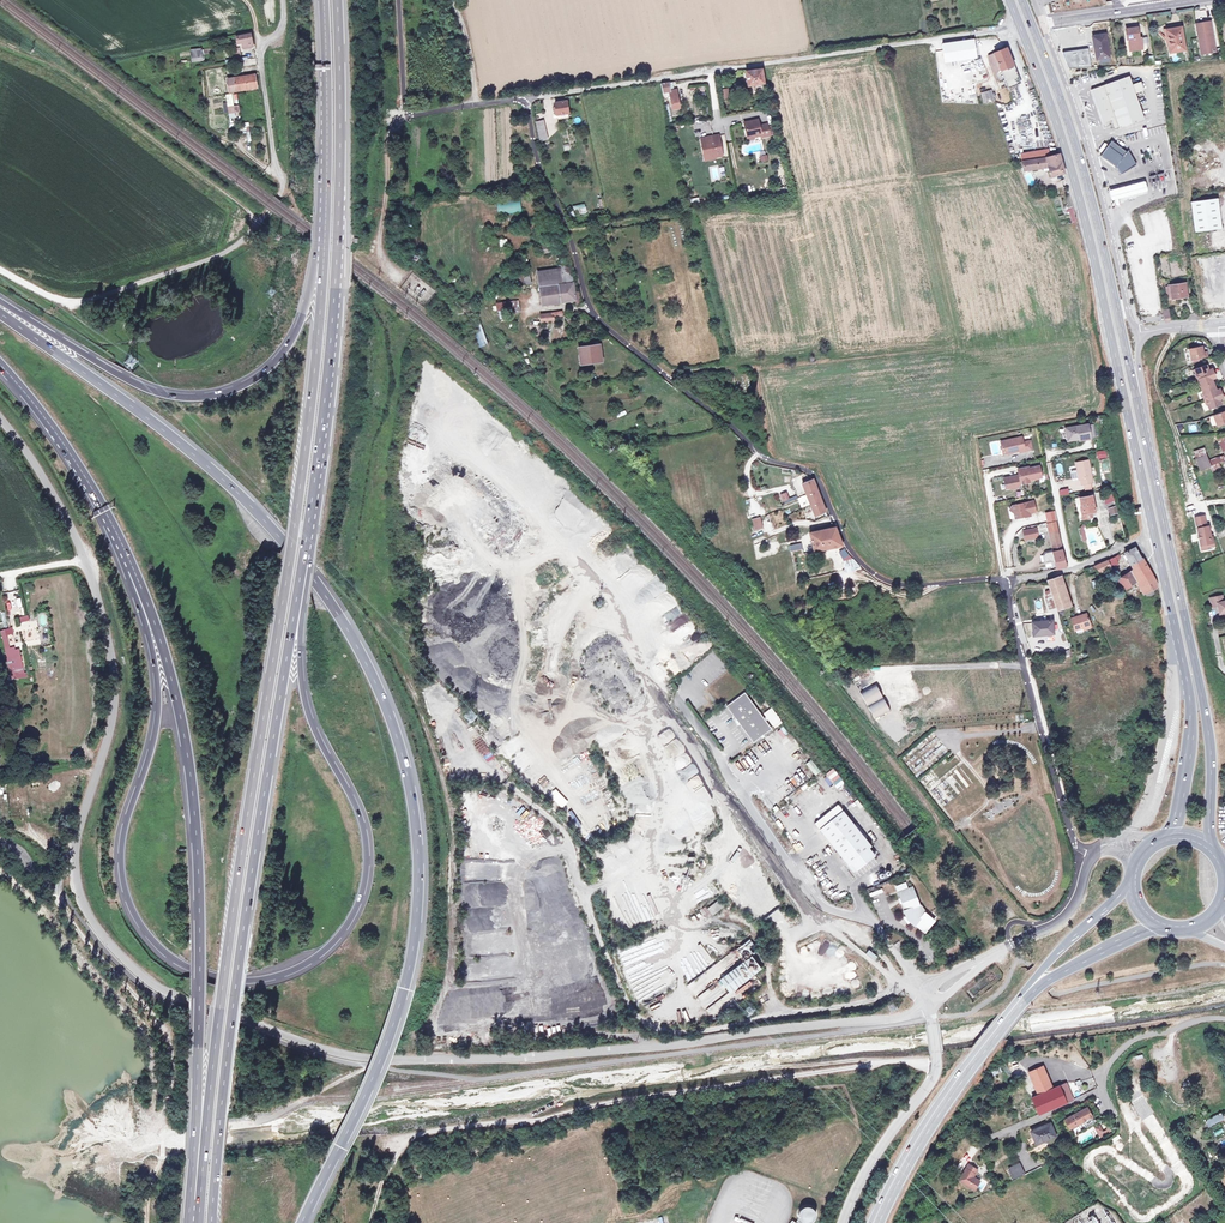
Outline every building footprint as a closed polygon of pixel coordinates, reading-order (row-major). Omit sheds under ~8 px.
[(1194,10),(1195,21),(1205,20),(1204,9),(1194,10)] [(1196,27),(1201,56),(1216,53),(1210,24),(1196,27)] [(1138,39),(1136,28),(1125,30),(1127,41),(1128,41),(1130,51),(1142,49),(1140,38),(1138,39)] [(1168,32),(1171,45),(1169,45),(1170,54),(1185,51),(1181,29),(1168,32)] [(256,40),(254,41),(253,34),(237,36),(238,47),(245,47),(245,50),(257,49),(256,40)] [(1092,37),(1096,60),(1109,57),(1105,35),(1092,37)] [(975,57),(974,37),(942,42),(945,61),(975,57)] [(994,71),(1000,69),(1007,87),(1018,84),(1005,49),(988,55),(994,71)] [(194,64),(204,63),(203,50),(192,51),(194,64)] [(1088,50),(1063,53),(1069,70),(1092,69),(1088,50)] [(764,83),(761,68),(745,71),(747,86),(764,83)] [(257,75),(235,77),(229,78),(231,89),(237,89),(258,86),(257,75)] [(1133,86),(1129,77),(1103,87),(1091,91),(1103,125),(1117,120),(1120,129),(1122,128),(1144,120),(1135,94),(1144,91),(1141,83),(1133,86)] [(670,89),(668,82),(661,83),(663,90),(666,90),(670,89)] [(666,90),(663,90),(664,94),(670,93),(672,107),(679,106),(677,88),(674,89),(670,89),(666,90)] [(730,88),(721,90),(722,97),(731,96),(730,88)] [(984,90),(977,92),(978,96),(981,96),(982,103),(995,99),(991,89),(985,90),(984,90)] [(566,100),(555,102),(555,106),(557,114),(568,112),(567,101),(566,100)] [(536,113),(537,121),(544,120),(543,112),(536,113)] [(744,123),(747,136),(753,134),(753,137),(761,136),(761,137),(770,135),(770,134),(768,127),(768,126),(760,128),(758,120),(744,123)] [(239,136),(249,136),(249,127),(239,127),(239,136)] [(719,135),(708,137),(710,143),(714,142),(714,141),(719,140),(719,135)] [(708,137),(701,138),(702,147),(704,147),(705,155),(709,154),(710,155),(715,154),(715,157),(722,156),(719,140),(714,141),(714,142),(710,143),(708,137)] [(1126,154),(1111,142),(1100,157),(1115,168),(1120,176),(1136,167),(1128,152),(1126,154)] [(715,154),(710,155),(709,154),(705,155),(704,147),(702,147),(705,161),(716,158),(715,157),(715,154)] [(1018,154),(1019,161),(1048,157),(1046,149),(1018,154)] [(1048,157),(1019,161),(1018,162),(1018,166),(1022,166),(1023,170),(1046,166),(1048,177),(1062,174),(1057,155),(1048,157)] [(1144,179),(1108,188),(1111,203),(1148,194),(1144,179)] [(1190,202),(1194,232),(1221,229),(1217,199),(1190,202)] [(520,201),(497,203),(497,214),(521,213),(520,201)] [(573,210),(579,210),(579,214),(586,213),(585,204),(572,205),(573,210)] [(1139,313),(1158,311),(1148,255),(1145,231),(1123,235),(1139,313)] [(499,239),(500,247),(507,246),(507,239),(499,239)] [(555,243),(539,246),(541,254),(556,251),(555,243)] [(578,291),(575,291),(571,261),(559,263),(560,268),(537,272),(543,305),(580,299),(578,291)] [(531,272),(517,275),(518,286),(532,283),(531,272)] [(1170,286),(1172,298),(1186,296),(1184,284),(1170,286)] [(519,300),(510,302),(512,314),(521,312),(519,300)] [(554,317),(562,316),(561,311),(540,315),(541,324),(555,322),(554,317)] [(475,328),(478,347),(484,346),(481,327),(475,328)] [(599,345),(580,346),(581,362),(601,360),(599,345)] [(1189,348),(1192,359),(1208,355),(1207,350),(1203,351),(1202,345),(1189,348)] [(1206,363),(1194,368),(1198,377),(1202,387),(1206,398),(1210,408),(1223,403),(1220,397),(1223,396),(1220,388),(1217,389),(1214,383),(1212,377),(1216,376),(1214,371),(1212,367),(1209,369),(1206,363)] [(1213,414),(1218,424),(1224,421),(1224,409),(1213,414)] [(1065,428),(1067,441),(1078,439),(1079,440),(1090,438),(1088,424),(1065,428)] [(1021,437),(1000,442),(1003,453),(1009,451),(1009,453),(1019,451),(1019,452),(1024,451),(1032,449),(1030,441),(1023,442),(1021,437)] [(1097,459),(1105,458),(1105,450),(1096,451),(1097,459)] [(1208,454),(1197,458),(1202,470),(1212,466),(1208,454)] [(1099,460),(1101,471),(1109,469),(1108,459),(1099,460)] [(1088,460),(1076,462),(1079,479),(1080,479),(1081,484),(1092,482),(1088,460)] [(1028,467),(1017,469),(1018,475),(1012,477),(1012,478),(1011,478),(1010,477),(1003,478),(1006,489),(1011,488),(1011,489),(1017,488),(1020,484),(1023,483),(1023,485),(1029,483),(1028,482),(1031,481),(1031,480),(1037,478),(1037,476),(1041,475),(1039,466),(1030,468),(1030,470),(1029,470),(1028,467)] [(814,482),(812,480),(804,484),(817,516),(827,511),(814,482)] [(1103,492),(1106,502),(1108,501),(1112,500),(1109,490),(1103,492)] [(1092,495),(1081,497),(1083,508),(1084,513),(1081,514),(1082,518),(1091,517),(1090,512),(1095,511),(1092,495)] [(1083,508),(1081,497),(1075,498),(1077,509),(1083,508)] [(1112,500),(1108,501),(1112,514),(1118,512),(1114,500),(1112,500)] [(1033,501),(1012,506),(1014,513),(1015,519),(1025,516),(1025,517),(1031,516),(1030,513),(1036,512),(1033,501)] [(1196,517),(1201,544),(1206,543),(1207,546),(1215,545),(1213,537),(1211,537),(1211,534),(1209,526),(1207,526),(1205,515),(1196,517)] [(760,517),(754,519),(757,529),(763,527),(760,517)] [(1054,549),(1062,547),(1055,522),(1047,523),(1054,549)] [(1035,528),(1023,531),(1024,539),(1037,536),(1035,528)] [(843,545),(836,529),(810,533),(813,546),(815,551),(843,545)] [(1146,591),(1158,585),(1158,582),(1143,558),(1141,559),(1135,548),(1124,552),(1133,568),(1115,579),(1122,590),(1140,579),(1146,591)] [(847,557),(852,556),(846,549),(841,550),(843,558),(847,557)] [(1062,550),(1053,553),(1055,562),(1057,569),(1066,566),(1062,550)] [(1055,562),(1053,553),(1053,551),(1045,553),(1044,555),(1045,562),(1051,561),(1053,562),(1055,562)] [(861,566),(855,559),(848,561),(844,561),(846,570),(854,568),(861,566)] [(1109,564),(1108,560),(1085,569),(1085,572),(1088,571),(1089,573),(1096,570),(1097,573),(1111,567),(1109,564)] [(1063,576),(1047,580),(1057,611),(1072,605),(1063,576)] [(32,584),(24,588),(27,595),(35,592),(32,584)] [(1158,585),(1146,591),(1149,596),(1159,591),(1158,585)] [(1224,601),(1222,595),(1211,597),(1213,606),(1218,605),(1220,613),(1224,612),(1224,600),(1224,601)] [(20,597),(11,600),(14,608),(22,605),(20,597)] [(21,622),(29,620),(28,614),(19,617),(21,622)] [(47,626),(46,614),(37,615),(39,627),(47,626)] [(1086,616),(1071,620),(1074,632),(1083,630),(1089,628),(1086,616)] [(1042,632),(1051,631),(1050,620),(1030,623),(1032,635),(1043,634),(1042,632)] [(4,629),(0,631),(2,639),(11,678),(15,677),(13,668),(22,667),(20,656),(11,658),(10,651),(6,634),(4,629)] [(1066,647),(1054,648),(1054,656),(1067,655),(1066,647)] [(19,649),(10,651),(11,658),(20,656),(19,649)] [(875,682),(861,694),(870,706),(885,694),(875,682)] [(771,728),(744,692),(726,706),(732,714),(732,716),(734,716),(735,718),(739,723),(741,725),(740,727),(742,727),(753,742),(771,728)] [(894,705),(885,694),(870,706),(880,718),(894,705)] [(774,729),(782,722),(771,707),(763,714),(774,729)] [(470,724),(477,717),(470,710),(463,716),(470,724)] [(782,726),(777,731),(783,738),(788,733),(782,726)] [(815,776),(821,771),(811,760),(806,764),(815,776)] [(819,829),(842,810),(837,805),(814,823),(819,829)] [(842,810),(819,829),(847,864),(849,863),(856,870),(874,855),(868,848),(870,846),(864,838),(866,837),(855,823),(854,825),(842,810)] [(530,833),(525,838),(535,846),(547,831),(536,822),(529,832),(530,833)] [(889,871),(878,874),(880,879),(891,875),(889,871)] [(903,911),(905,917),(908,916),(910,919),(909,921),(914,926),(914,925),(924,933),(933,921),(922,912),(922,909),(919,907),(911,887),(897,893),(900,899),(901,899),(902,901),(901,902),(904,910),(903,911)] [(715,903),(707,909),(711,915),(720,909),(715,903)] [(768,917),(773,922),(778,918),(773,912),(768,917)] [(752,975),(760,969),(750,956),(757,951),(748,940),(734,950),(742,962),(718,980),(727,993),(752,975)] [(898,942),(891,946),(896,954),(903,949),(898,942)] [(874,961),(877,957),(869,950),(866,953),(874,961)] [(737,991),(744,999),(757,988),(750,980),(737,991)] [(1050,1108),(1075,1097),(1068,1081),(1055,1086),(1045,1063),(1030,1069),(1040,1093),(1033,1096),(1040,1112),(1050,1108)] [(1090,1109),(1084,1113),(1082,1109),(1066,1117),(1071,1126),(1084,1119),(1087,1125),(1096,1120),(1090,1109)] [(1209,1117),(1212,1123),(1224,1117),(1224,1110),(1209,1117)] [(1037,1134),(1040,1141),(1057,1133),(1051,1121),(1033,1130),(1035,1135),(1037,1134)] [(1020,1163),(1012,1167),(1016,1176),(1024,1172),(1020,1163)] [(970,1167),(962,1184),(979,1192),(983,1183),(976,1179),(980,1172),(970,1167)] [(1019,1190),(1028,1186),(1024,1179),(1015,1183),(1019,1190)] [(814,1222),(816,1221),(818,1218),(818,1216),(818,1213),(816,1210),(814,1208),(812,1207),(809,1207),(806,1207),(804,1209),(802,1211),(801,1214),(801,1217),(802,1219),(804,1221),(806,1222),(813,1222),(814,1222)]
